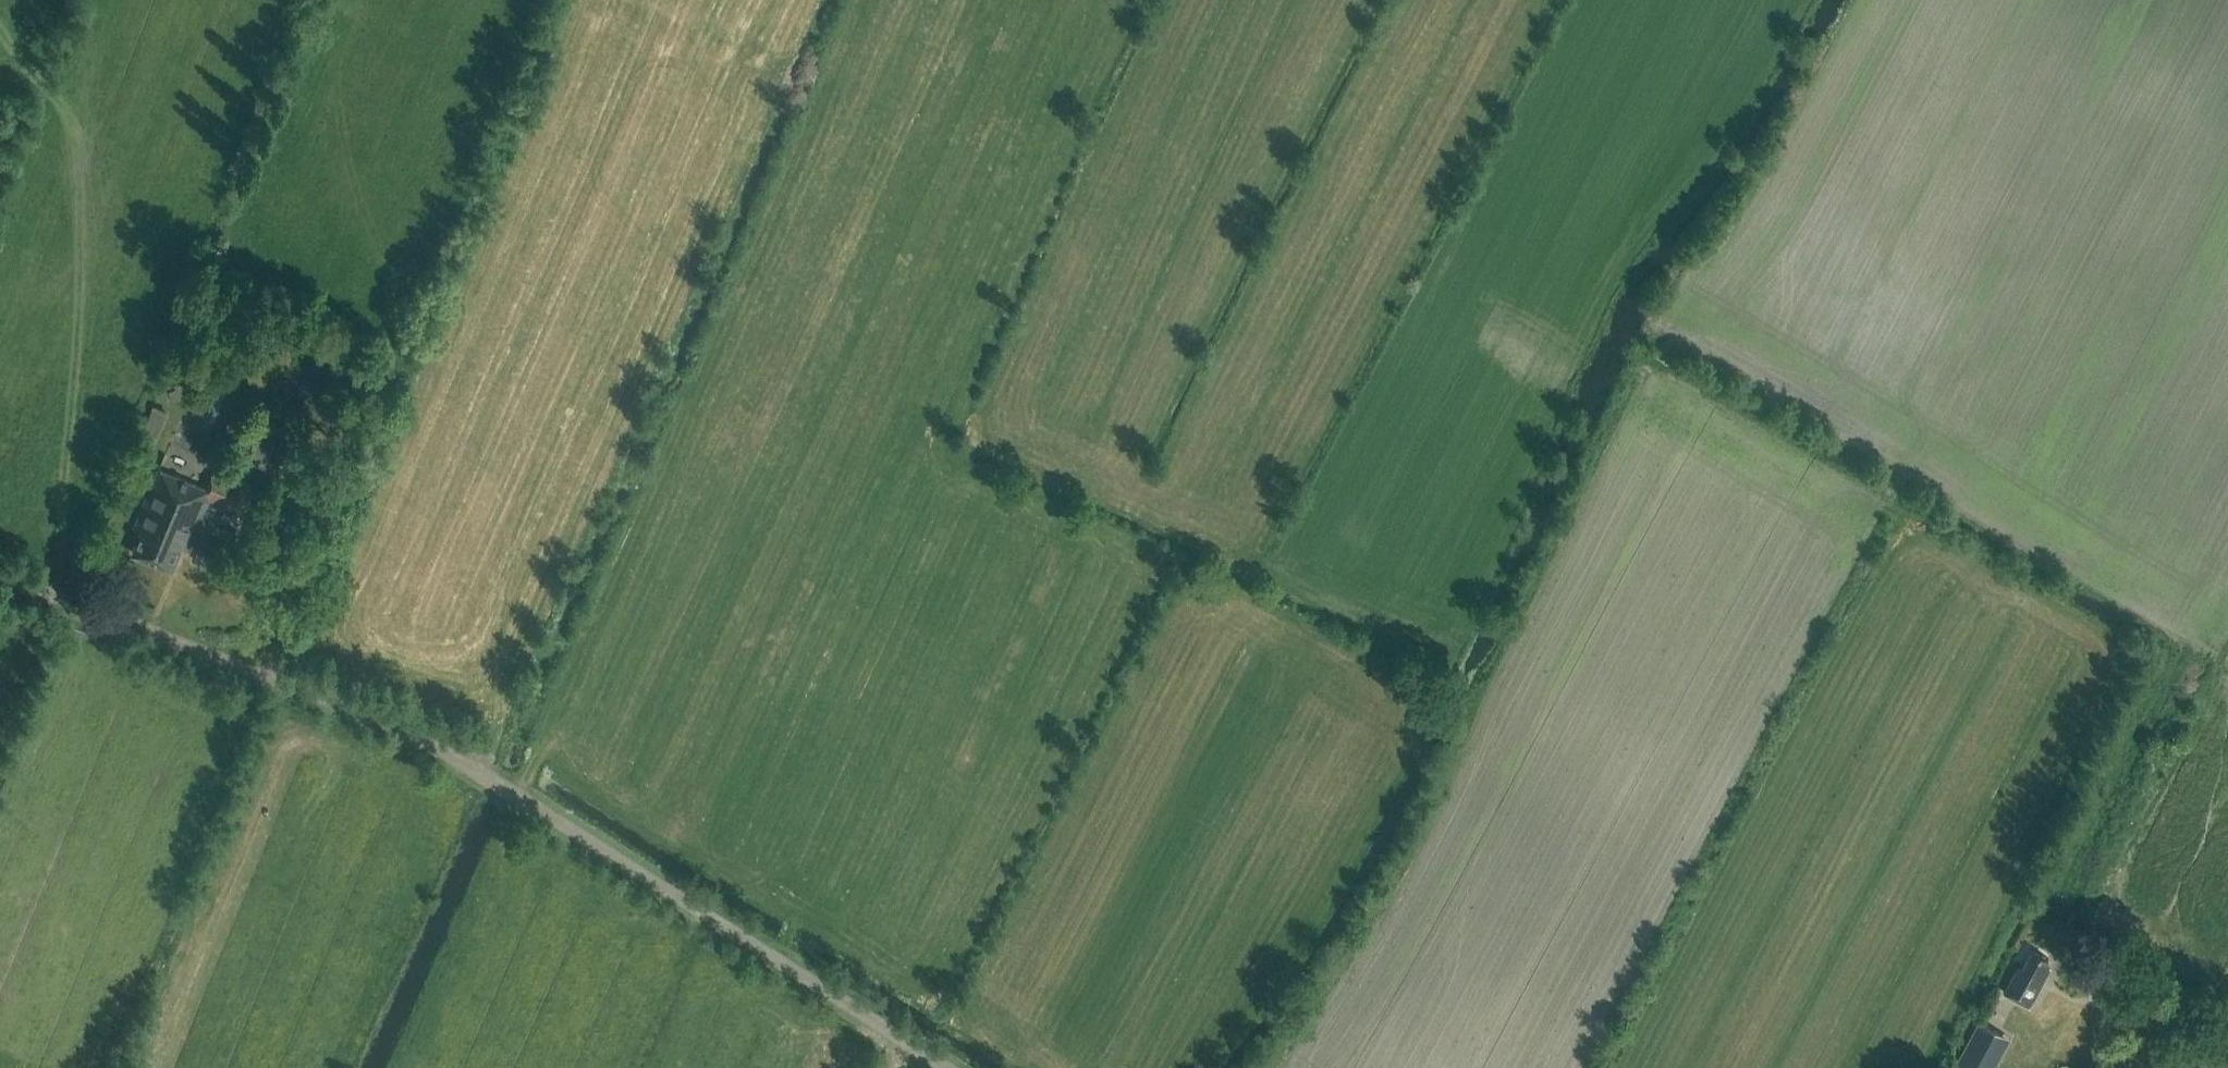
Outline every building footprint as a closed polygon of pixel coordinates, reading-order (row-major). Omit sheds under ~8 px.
[(169,411),(154,406),(151,416),(165,421),(169,411)] [(232,412),(221,441),(229,445),(227,450),(273,468),(275,462),(279,464),(290,434),(232,412)] [(244,511),(254,487),(215,471),(208,489),(159,469),(136,527),(143,530),(134,552),(172,568),(181,546),(189,549),(194,535),(191,534),(196,521),(200,522),(210,497),(244,511)] [(204,541),(195,561),(205,565),(213,545),(204,541)] [(2029,1004),(2050,967),(2044,964),(2048,957),(2032,948),(2021,968),(2018,966),(2004,991),(2029,1004)] [(1970,1031),(1951,1066),(1955,1067),(1990,1067),(2007,1036),(1977,1020),(1970,1031)]
